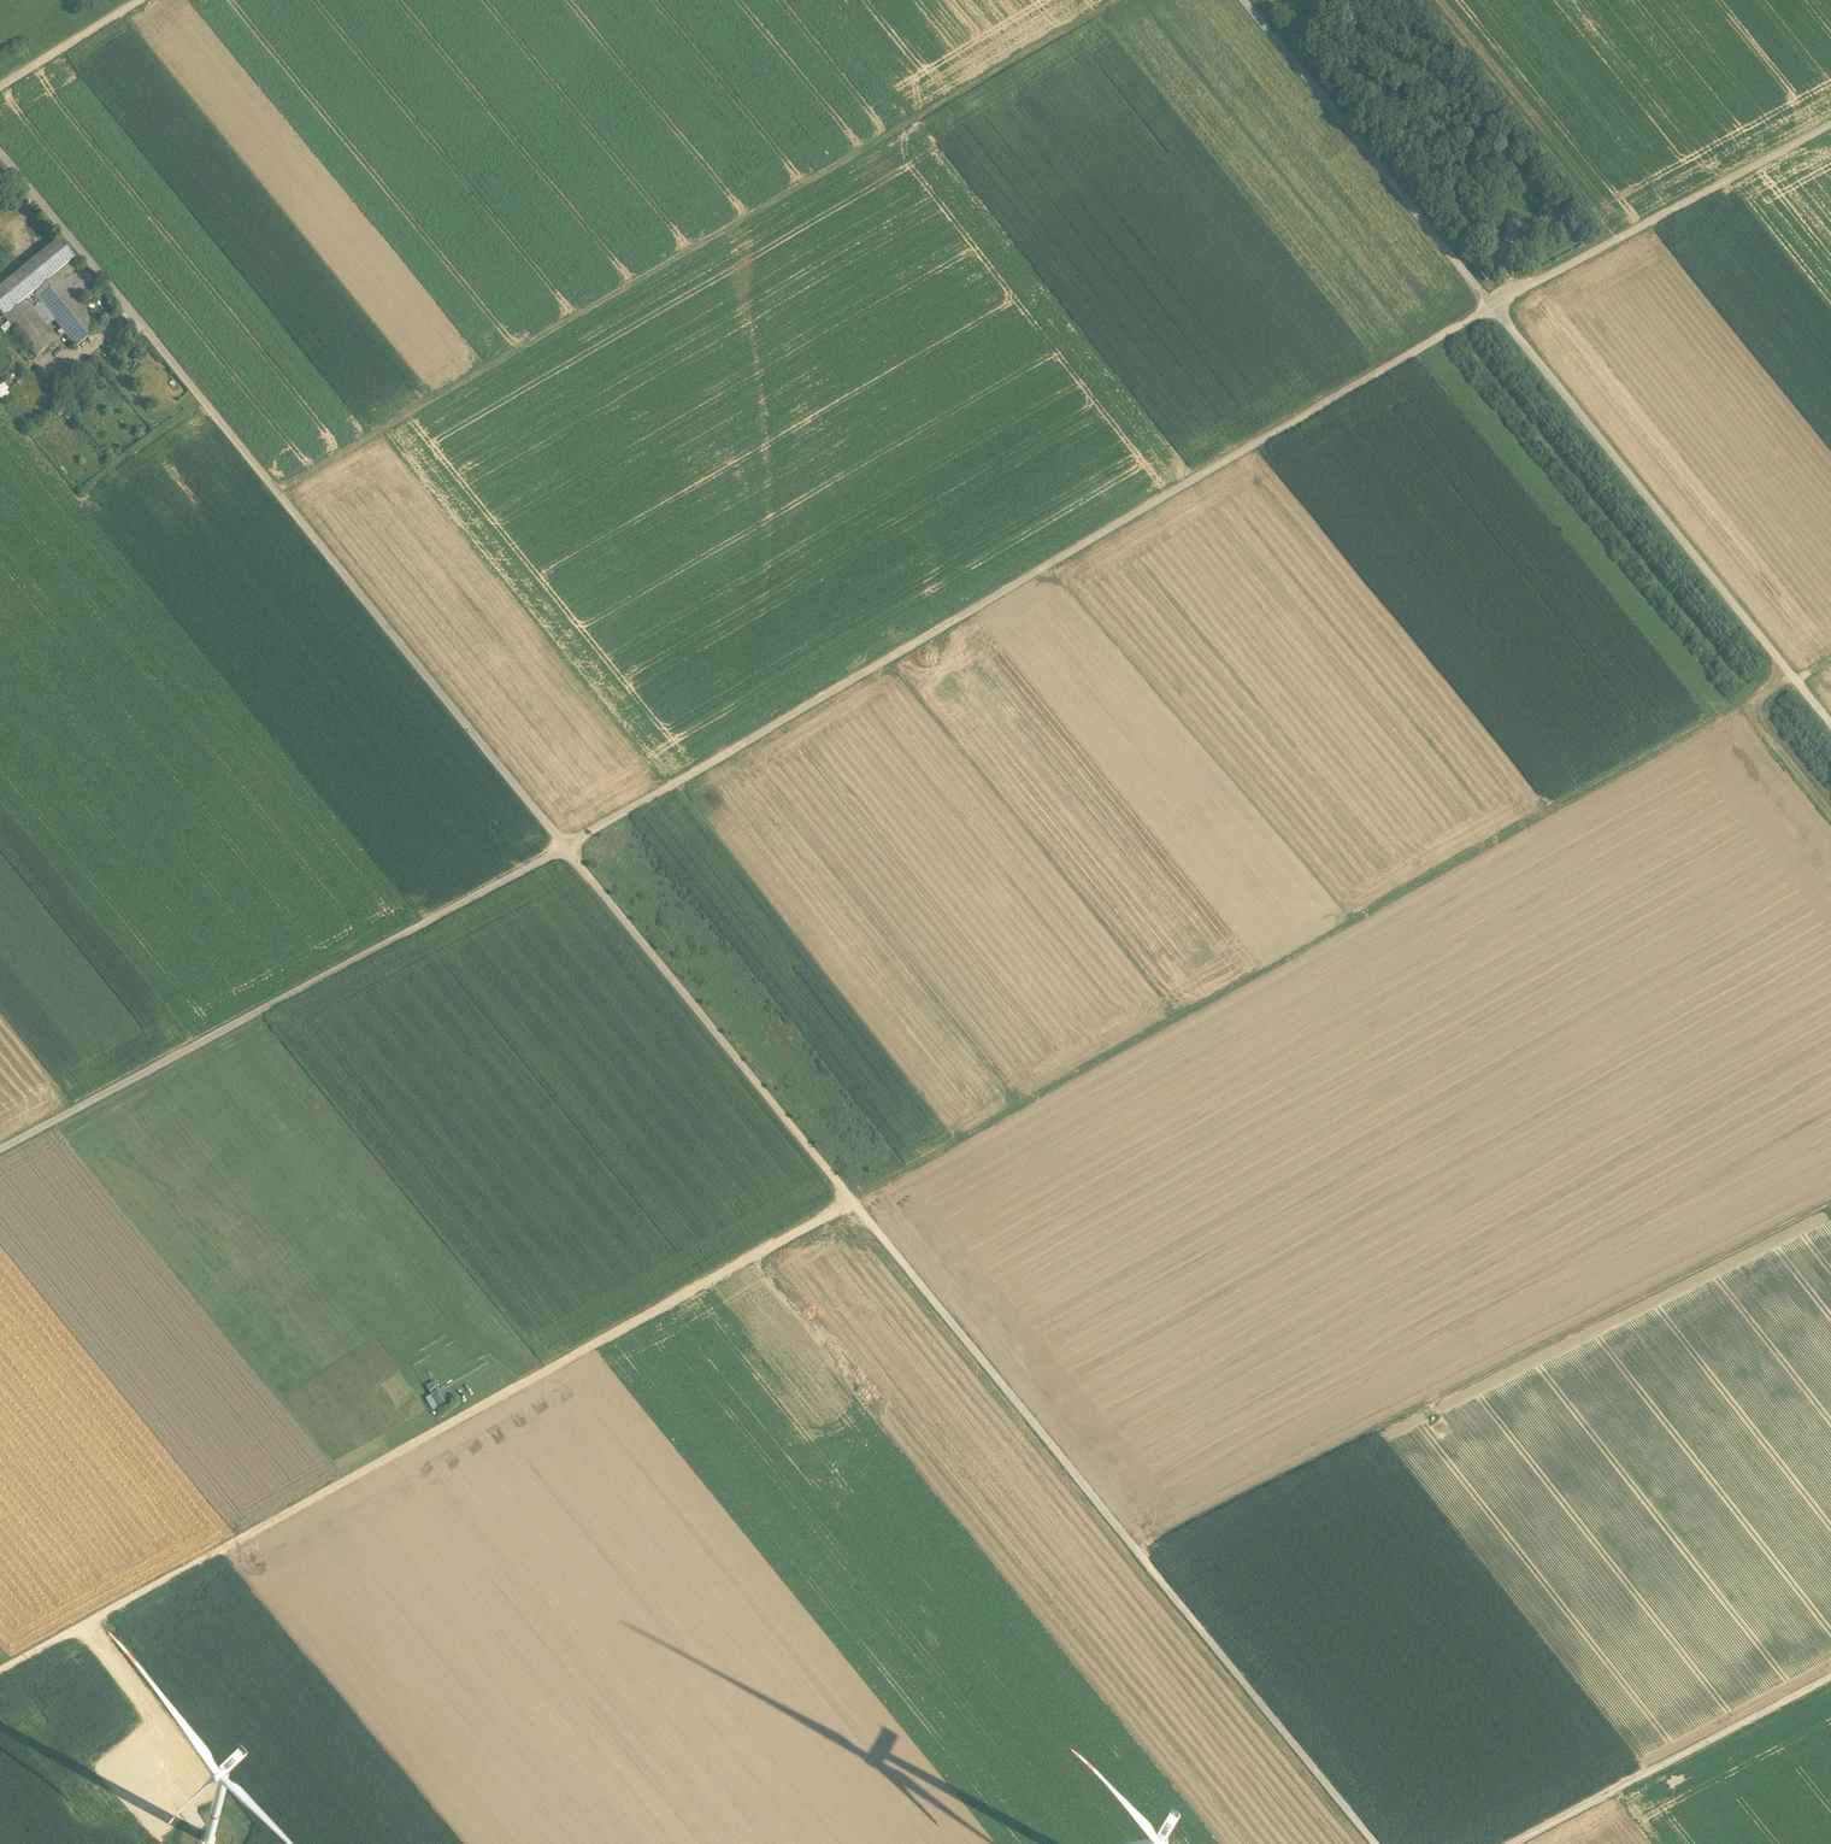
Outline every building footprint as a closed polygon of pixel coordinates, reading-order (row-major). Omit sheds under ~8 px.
[(0,289),(0,313),(37,357),(58,339),(25,300),(32,294),(77,347),(101,326),(57,273),(74,259),(58,241),(0,289)] [(0,401),(9,393),(0,383),(0,401)] [(458,1406),(451,1394),(438,1401),(445,1413),(458,1406)]
